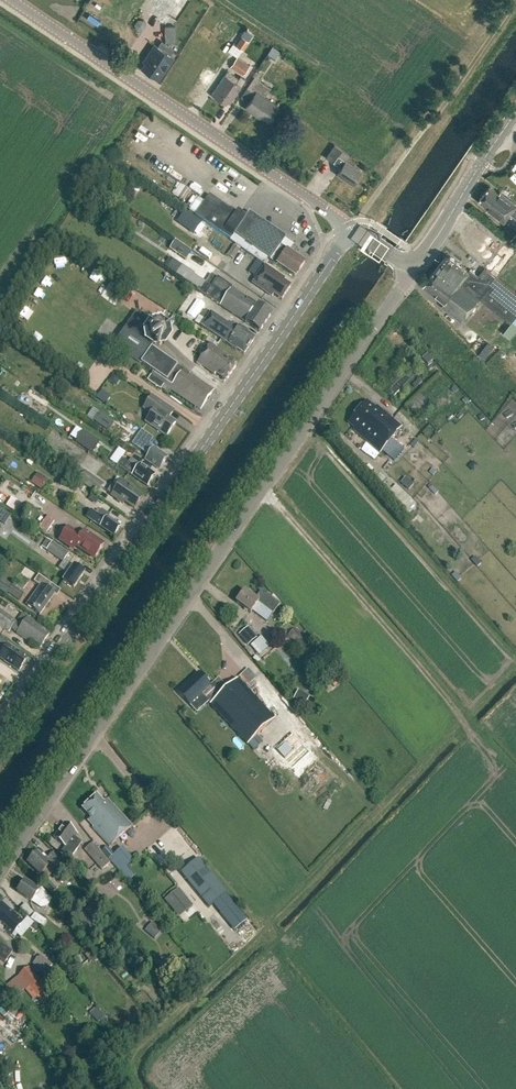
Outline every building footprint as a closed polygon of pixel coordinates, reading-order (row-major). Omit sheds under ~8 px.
[(147,14),(167,24),(178,0),(153,0),(147,14)] [(163,25),(163,41),(174,41),(173,24),(163,25)] [(243,50),(249,41),(242,36),(236,45),(243,50)] [(174,49),(163,42),(159,48),(155,44),(144,60),(146,62),(142,68),(152,74),(154,71),(161,76),(173,57),(170,55),(174,49)] [(275,55),(278,49),(271,45),(268,51),(275,55)] [(243,75),(250,65),(237,57),(231,67),(243,75)] [(232,79),(235,81),(238,77),(227,70),(211,94),(219,99),(232,79)] [(232,79),(219,99),(226,104),(228,102),(230,103),(242,86),(241,85),(245,80),(240,76),(236,82),(235,81),(232,79)] [(269,121),(279,106),(264,97),(271,88),(254,76),(247,88),(254,93),(245,107),(260,118),(261,116),(269,121)] [(346,160),(349,156),(350,155),(334,144),(334,145),(326,157),(333,162),(341,167),(337,173),(336,173),(352,185),(360,173),(362,171),(346,160)] [(490,186),(479,200),(488,207),(487,209),(504,222),(510,213),(515,218),(515,203),(501,192),(499,193),(490,186)] [(204,204),(198,200),(193,196),(186,207),(191,211),(190,213),(195,217),(230,241),(267,266),(271,261),(276,265),(295,278),(305,263),(280,247),(286,238),(249,213),(246,218),(238,212),(235,217),(219,206),(217,209),(206,201),(204,204)] [(185,212),(178,223),(194,234),(201,224),(185,212)] [(182,247),(181,246),(177,253),(186,259),(191,252),(182,246),(182,247)] [(214,254),(210,261),(218,266),(222,259),(214,254)] [(450,256),(446,257),(423,286),(444,302),(441,306),(461,321),(480,298),(510,322),(515,315),(515,292),(485,268),(479,275),(471,269),(469,271),(450,256)] [(173,259),(171,262),(179,268),(181,265),(173,259)] [(285,280),(265,266),(264,267),(251,286),(264,295),(271,299),(272,297),(274,295),(281,301),(291,287),(283,282),(285,280)] [(199,288),(197,290),(205,296),(220,306),(259,333),(272,315),(232,288),(216,278),(210,286),(205,283),(201,289),(199,288)] [(472,315),(477,319),(485,308),(481,305),(472,315)] [(128,324),(142,333),(142,332),(149,323),(153,322),(137,311),(128,324)] [(230,327),(211,314),(202,327),(228,345),(236,351),(237,350),(244,355),(255,339),(248,334),(248,333),(240,328),(232,323),(230,327)] [(142,332),(142,333),(145,344),(152,349),(154,350),(165,348),(172,339),(170,327),(160,321),(153,322),(149,323),(142,332)] [(141,365),(151,349),(152,349),(145,344),(142,333),(128,324),(112,346),(141,366),(142,366),(141,365)] [(226,380),(236,365),(229,360),(230,359),(211,345),(198,364),(215,375),(216,373),(226,380)] [(156,381),(159,383),(160,383),(164,386),(169,389),(182,370),(151,349),(141,365),(142,366),(158,377),(156,381)] [(483,349),(479,354),(485,358),(489,353),(483,349)] [(427,353),(422,358),(429,365),(433,360),(427,353)] [(408,381),(414,388),(421,381),(410,369),(385,392),(390,398),(408,381)] [(200,411),(214,390),(190,373),(189,375),(182,370),(169,389),(200,411)] [(99,390),(95,398),(105,404),(109,396),(99,390)] [(175,413),(152,397),(143,409),(151,414),(145,422),(166,437),(176,423),(170,419),(175,413)] [(375,409),(367,401),(348,424),(354,429),(353,430),(380,453),(401,427),(377,406),(375,409)] [(409,407),(414,415),(420,411),(414,403),(409,407)] [(98,412),(92,421),(108,431),(114,422),(98,412)] [(160,470),(168,457),(154,448),(149,444),(153,439),(142,431),(132,445),(148,456),(146,460),(160,470)] [(99,443),(83,432),(77,441),(93,453),(99,443)] [(117,465),(123,451),(115,448),(109,462),(117,465)] [(137,469),(122,459),(117,466),(132,477),(147,487),(155,475),(140,465),(137,469)] [(97,495),(103,485),(85,472),(78,482),(97,495)] [(30,484),(41,491),(48,481),(37,474),(30,484)] [(136,491),(122,481),(117,488),(113,485),(108,492),(112,495),(111,496),(123,504),(124,502),(134,509),(142,498),(134,493),(136,491)] [(394,485),(386,493),(403,510),(411,502),(394,485)] [(67,506),(72,498),(63,492),(58,501),(67,506)] [(7,508),(21,517),(26,510),(12,501),(7,508)] [(5,524),(10,514),(0,509),(0,522),(5,524)] [(98,516),(91,511),(86,518),(100,528),(100,527),(106,532),(107,531),(114,536),(120,528),(112,523),(113,522),(107,518),(109,516),(101,511),(98,516)] [(47,531),(53,520),(45,516),(39,527),(47,531)] [(80,538),(67,530),(60,541),(73,550),(76,547),(94,559),(103,546),(84,533),(80,538)] [(73,568),(68,564),(64,562),(69,555),(52,543),(46,539),(41,547),(47,551),(63,562),(58,568),(66,574),(66,575),(67,576),(63,582),(73,589),(84,574),(73,567),(73,568)] [(40,616),(54,594),(48,590),(51,584),(38,576),(34,582),(40,586),(26,606),(40,616)] [(19,601),(25,592),(12,585),(7,594),(19,601)] [(280,605),(260,591),(254,599),(244,592),(236,603),(251,613),(258,602),(273,613),(280,605)] [(0,612),(0,626),(9,633),(11,630),(29,643),(30,642),(40,648),(49,635),(42,630),(43,628),(22,614),(16,623),(0,612)] [(248,628),(240,635),(248,645),(257,638),(248,628)] [(296,644),(304,637),(295,628),(287,636),(296,644)] [(0,640),(0,652),(2,653),(0,656),(0,660),(19,673),(27,660),(21,656),(22,655),(8,645),(7,645),(0,640)] [(275,719),(237,679),(219,696),(210,687),(211,686),(198,673),(177,692),(190,706),(201,695),(247,745),(275,719)] [(238,678),(247,688),(251,683),(243,674),(238,678)] [(293,699),(305,705),(309,697),(298,691),(293,699)] [(274,750),(292,767),(308,751),(291,734),(274,750)] [(97,797),(83,810),(92,819),(89,822),(94,827),(93,829),(108,846),(109,846),(120,837),(131,826),(108,800),(103,804),(97,797)] [(70,859),(82,843),(75,838),(78,834),(64,824),(54,839),(65,847),(61,852),(70,859)] [(102,871),(110,864),(93,843),(84,851),(102,871)] [(107,847),(101,852),(108,860),(114,855),(107,847)] [(44,859),(37,853),(27,863),(41,876),(47,870),(52,875),(58,870),(65,877),(71,871),(64,864),(64,863),(54,853),(47,860),(46,858),(44,859)] [(181,875),(209,908),(226,894),(199,861),(181,875)] [(38,891),(24,881),(17,893),(31,903),(35,897),(43,902),(47,896),(41,888),(38,891)] [(193,907),(179,889),(165,900),(179,918),(193,907)] [(1,902),(0,903),(0,926),(12,936),(24,922),(1,902)] [(43,928),(47,922),(35,914),(31,920),(43,928)] [(154,925),(147,933),(155,940),(162,931),(154,925)] [(0,943),(0,959),(5,963),(13,952),(0,943)] [(44,975),(52,965),(41,956),(33,965),(44,975)] [(41,1005),(51,997),(28,968),(18,976),(28,988),(36,998),(41,1005)]
